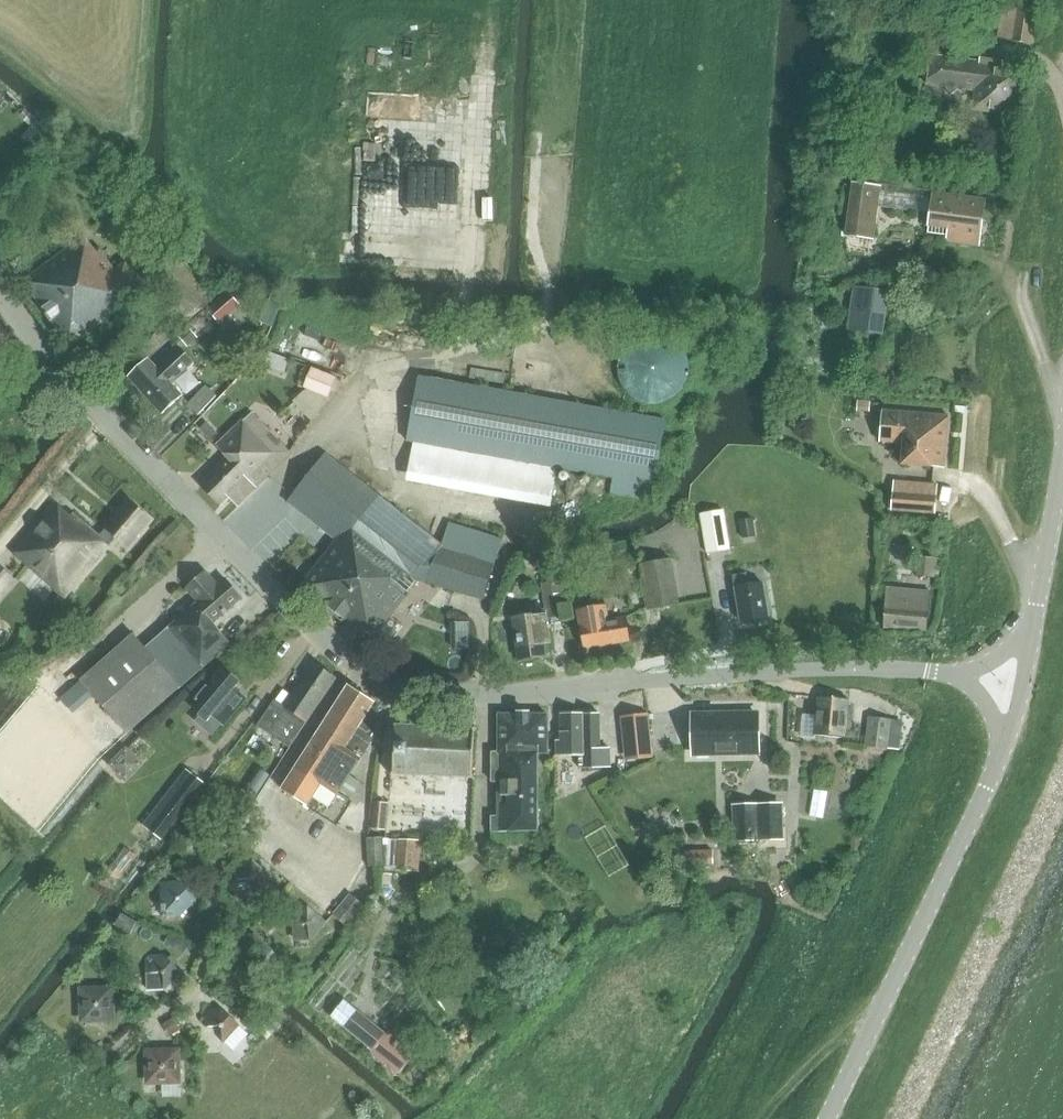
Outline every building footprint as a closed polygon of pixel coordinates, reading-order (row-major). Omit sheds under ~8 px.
[(997,39),(1031,43),(1036,10),(1001,5),(997,39)] [(950,95),(959,89),(975,91),(972,110),(1016,115),(1019,94),(1026,95),(1029,74),(1002,70),(1003,61),(979,58),(979,61),(930,55),(926,84),(944,87),(950,95)] [(364,215),(303,215),(303,236),(401,235),(401,168),(333,168),(333,183),(364,183),(364,215)] [(853,184),(846,236),(873,240),(877,207),(931,214),(928,233),(947,236),(946,240),(979,245),(985,201),(934,194),(934,191),(880,184),(879,187),(853,184)] [(84,238),(25,281),(41,304),(40,305),(55,325),(56,324),(71,344),(145,290),(126,264),(115,271),(101,252),(98,255),(84,238)] [(184,324),(212,300),(171,253),(143,278),(184,324)] [(855,289),(853,301),(860,302),(856,328),(881,332),(886,294),(855,289)] [(207,309),(220,324),(240,306),(227,291),(207,309)] [(13,344),(0,323),(0,352),(13,344)] [(688,375),(689,368),(688,361),(686,355),(683,349),(679,343),(673,339),(667,336),(661,334),(654,333),(647,334),(640,336),(634,339),(629,343),(624,349),(621,355),(619,361),(618,368),(619,375),(621,382),(624,388),(629,393),(634,397),(640,401),(647,403),(654,403),(661,403),(667,401),(673,397),(679,393),(683,388),(686,382),(688,375)] [(129,377),(162,413),(182,394),(172,383),(194,362),(178,345),(156,366),(149,358),(129,377)] [(336,377),(312,368),(304,387),(329,396),(336,377)] [(486,371),(484,387),(523,391),(525,375),(486,371)] [(610,492),(641,498),(642,493),(649,494),(651,486),(654,486),(666,421),(418,376),(407,441),(413,442),(557,468),(613,478),(610,492)] [(188,404),(198,414),(216,395),(205,385),(188,404)] [(944,469),(949,416),(882,410),(880,441),(904,444),(902,465),(944,469)] [(228,457),(201,485),(221,505),(229,497),(238,506),(263,481),(290,453),(252,414),(218,446),(228,457)] [(326,455),(288,502),(337,540),(302,585),(327,605),(327,611),(342,622),(347,620),(373,641),(418,581),(482,601),(502,541),(450,525),(441,551),(433,545),(436,541),(326,455)] [(893,491),(891,510),(936,514),(936,512),(937,494),(893,491)] [(714,496),(690,499),(691,510),(715,507),(714,496)] [(28,542),(16,556),(64,597),(115,537),(127,547),(151,520),(129,501),(99,536),(73,514),(71,516),(57,504),(26,540),(28,542)] [(725,510),(701,514),(707,553),(731,549),(725,510)] [(755,536),(753,518),(740,520),(743,538),(755,536)] [(917,576),(939,578),(940,558),(918,556),(917,576)] [(641,565),(649,608),(678,603),(670,560),(641,565)] [(13,581),(0,570),(0,596),(13,581)] [(80,681),(126,734),(229,644),(212,624),(240,599),(223,580),(217,586),(205,572),(186,589),(198,603),(145,649),(133,635),(80,681)] [(732,576),(740,622),(769,617),(763,583),(748,586),(746,573),(732,576)] [(559,580),(541,583),(545,609),(531,611),(532,616),(513,618),(518,660),(545,656),(544,644),(550,643),(547,618),(564,616),(559,580)] [(886,587),(884,628),(928,631),(930,590),(886,587)] [(609,621),(606,605),(577,609),(584,649),(630,641),(626,618),(609,621)] [(221,667),(189,704),(205,718),(200,724),(212,734),(221,723),(224,725),(247,698),(235,689),(240,684),(221,667)] [(256,724),(289,748),(335,682),(313,667),(284,708),(272,700),(256,724)] [(348,686),(283,789),(337,823),(350,802),(338,794),(376,734),(379,706),(348,686)] [(814,736),(846,738),(849,699),(818,696),(814,736)] [(695,752),(695,755),(711,755),(711,752),(758,751),(757,714),(718,715),(718,712),(703,712),(703,715),(693,715),(694,752),(695,752)] [(499,817),(492,817),(492,832),(538,831),(538,752),(547,752),(547,714),(528,714),(528,713),(518,713),(518,714),(499,714),(499,752),(492,752),(492,782),(499,782),(499,817)] [(556,740),(557,768),(610,767),(609,748),(600,748),(600,713),(560,714),(561,740),(556,740)] [(621,716),(626,760),(653,757),(648,713),(621,716)] [(868,719),(865,747),(899,750),(902,722),(868,719)] [(475,780),(476,779),(473,775),(474,731),(478,728),(476,727),(473,730),(456,729),(456,726),(455,726),(454,729),(438,728),(438,725),(436,725),(436,728),(419,727),(419,724),(417,724),(417,727),(397,726),(394,723),(393,724),(396,727),(394,772),(391,775),(392,776),(395,774),(415,774),(415,778),(417,778),(417,775),(434,775),(434,779),(436,779),(436,775),(452,776),(452,779),(454,779),(454,776),(472,777),(475,780)] [(143,826),(161,839),(204,784),(192,774),(168,805),(163,801),(143,826)] [(373,829),(386,830),(388,803),(375,802),(373,829)] [(735,805),(736,840),(781,839),(780,804),(735,805)] [(368,840),(369,866),(383,865),(381,837),(368,838),(368,840)] [(386,839),(384,870),(418,871),(419,840),(386,839)] [(713,851),(683,851),(683,866),(713,866),(713,851)] [(232,866),(228,880),(237,880),(253,879),(254,896),(256,896),(265,904),(277,890),(276,890),(268,883),(272,878),(254,861),(236,862),(236,866),(232,866)] [(179,881),(161,882),(161,899),(162,917),(180,917),(197,898),(179,881)] [(351,894),(333,914),(347,925),(364,905),(351,894)] [(309,906),(291,907),(292,925),(293,925),(294,941),(311,940),(311,942),(327,923),(309,906)] [(255,933),(237,934),(238,952),(256,951),(256,969),(257,968),(273,951),(274,950),(255,933)] [(164,955),(146,956),(147,974),(148,991),(165,991),(176,979),(182,972),(164,955)] [(115,987),(79,987),(80,1005),(97,1023),(116,1022),(115,987)] [(329,1021),(398,1079),(413,1060),(345,1003),(329,1021)] [(222,1008),(204,1009),(205,1027),(223,1026),(223,1044),(225,1042),(234,1051),(249,1034),(240,1026),(241,1026),(222,1008)] [(181,1048),(145,1049),(146,1067),(164,1084),(181,1084),(182,1084),(181,1048)]
